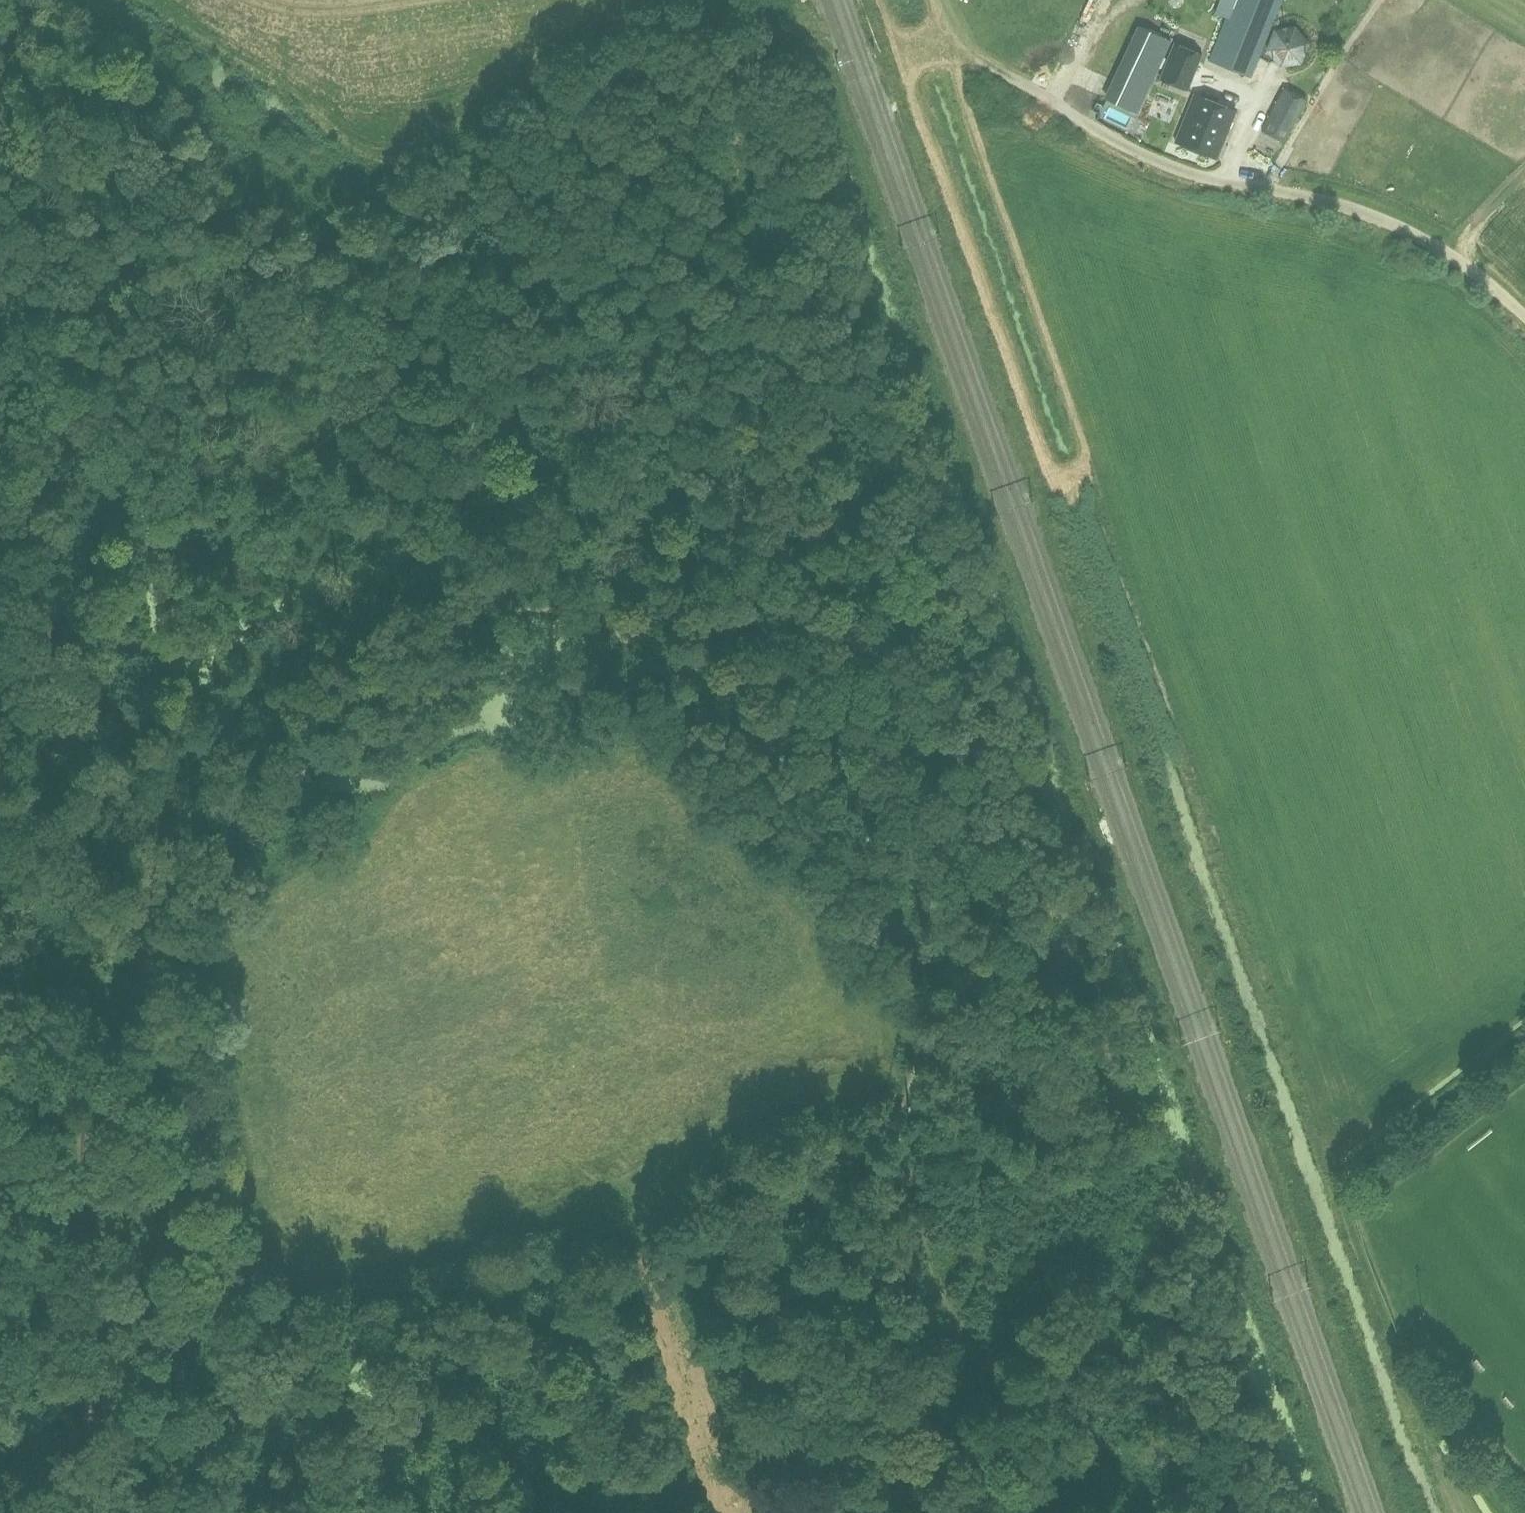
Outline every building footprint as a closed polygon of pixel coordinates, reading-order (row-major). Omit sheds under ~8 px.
[(1278,0),(1233,0),(1210,60),(1249,76),(1278,0)] [(1137,24),(1103,97),(1135,112),(1169,39),(1137,24)] [(1309,58),(1294,29),(1267,42),(1281,71),(1309,58)] [(1190,82),(1202,52),(1175,41),(1160,79),(1171,83),(1187,90),(1190,82)] [(1282,139),(1304,99),(1282,87),(1261,128),(1282,139)] [(1216,158),(1236,110),(1194,93),(1175,140),(1216,158)]
